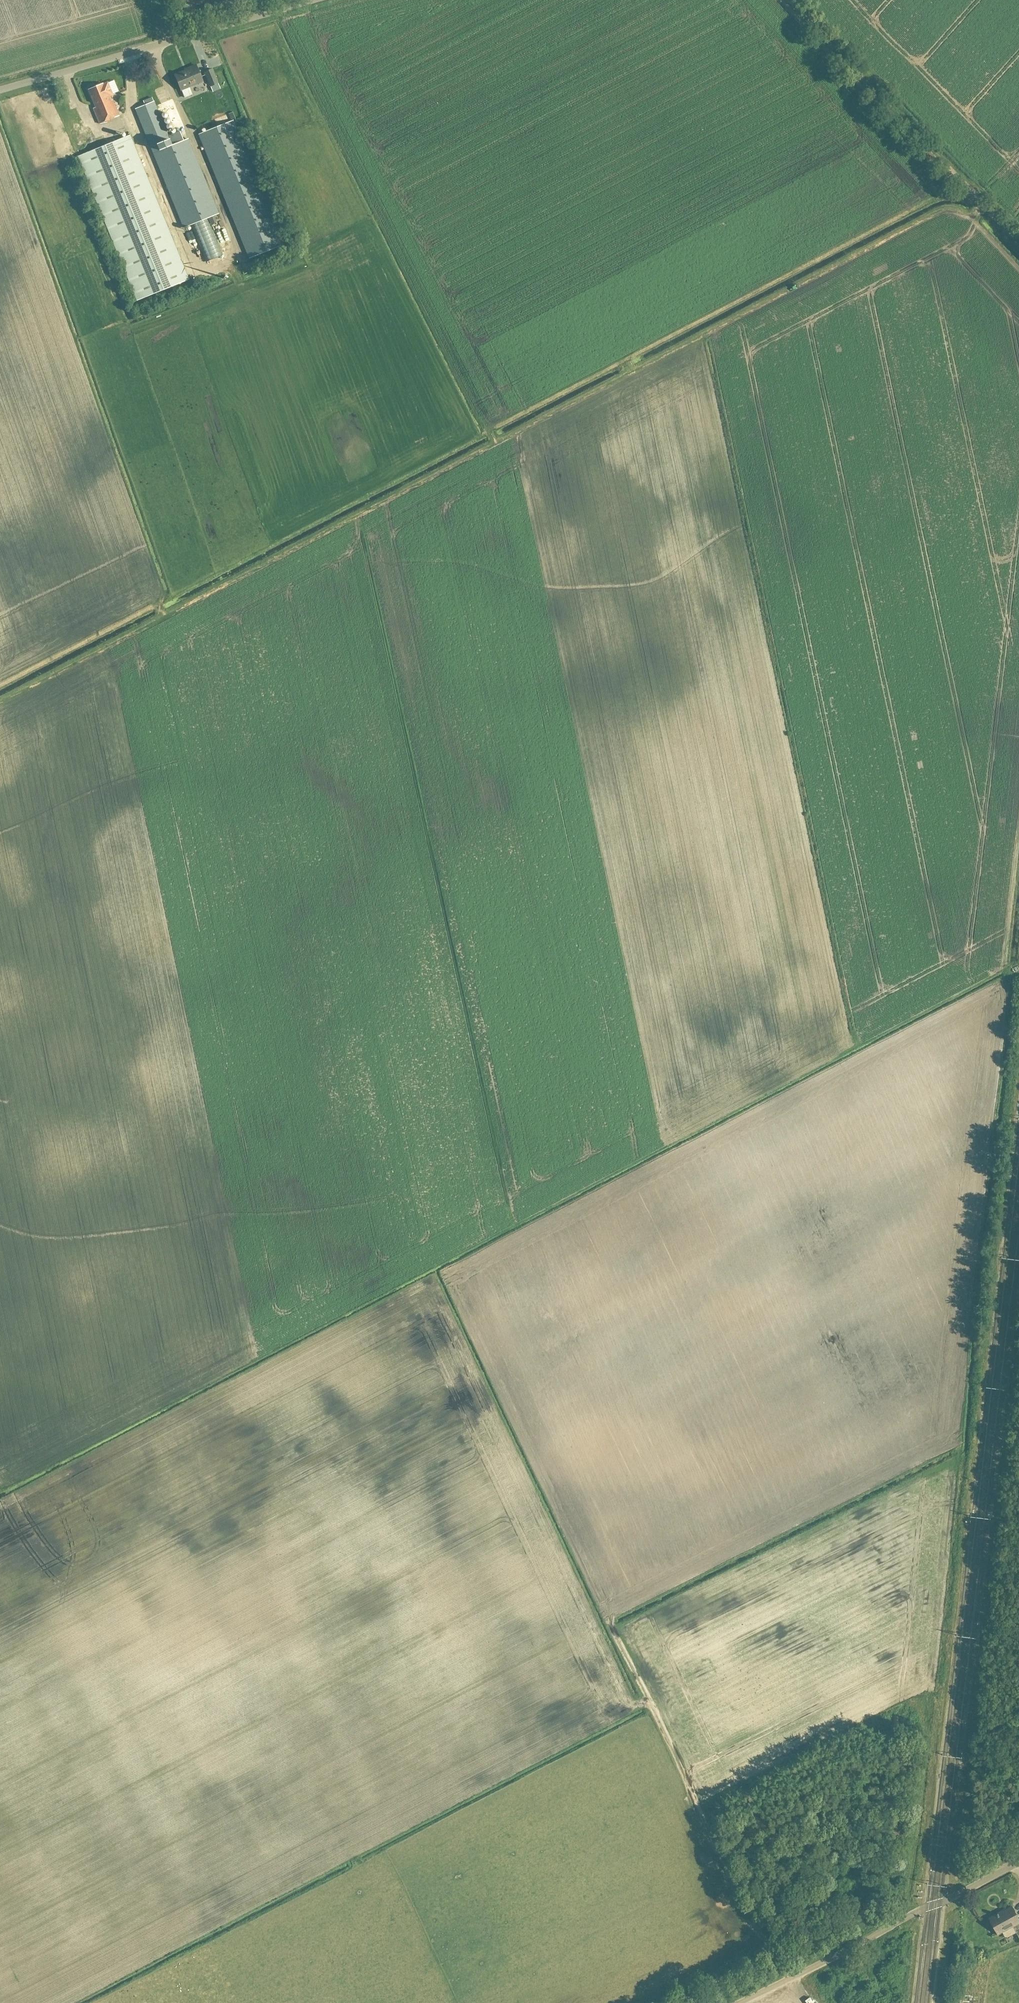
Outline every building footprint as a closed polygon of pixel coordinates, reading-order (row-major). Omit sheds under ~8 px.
[(175,75),(181,90),(202,82),(196,65),(188,68),(188,70),(175,75)] [(220,89),(212,69),(205,72),(212,92),(220,89)] [(107,83),(103,85),(103,84),(88,90),(95,108),(93,109),(99,124),(119,116),(110,96),(112,95),(118,92),(114,81),(108,84),(107,83)] [(219,214),(189,139),(184,141),(180,131),(169,135),(155,101),(154,102),(152,98),(143,101),(145,105),(135,109),(183,228),(219,214)] [(249,258),(283,244),(233,121),(199,134),(249,258)] [(137,301),(189,280),(130,136),(78,157),(137,301)] [(1012,1906),(990,1919),(998,1934),(1013,1926),(1018,1937),(1018,1919),(1012,1906)]
